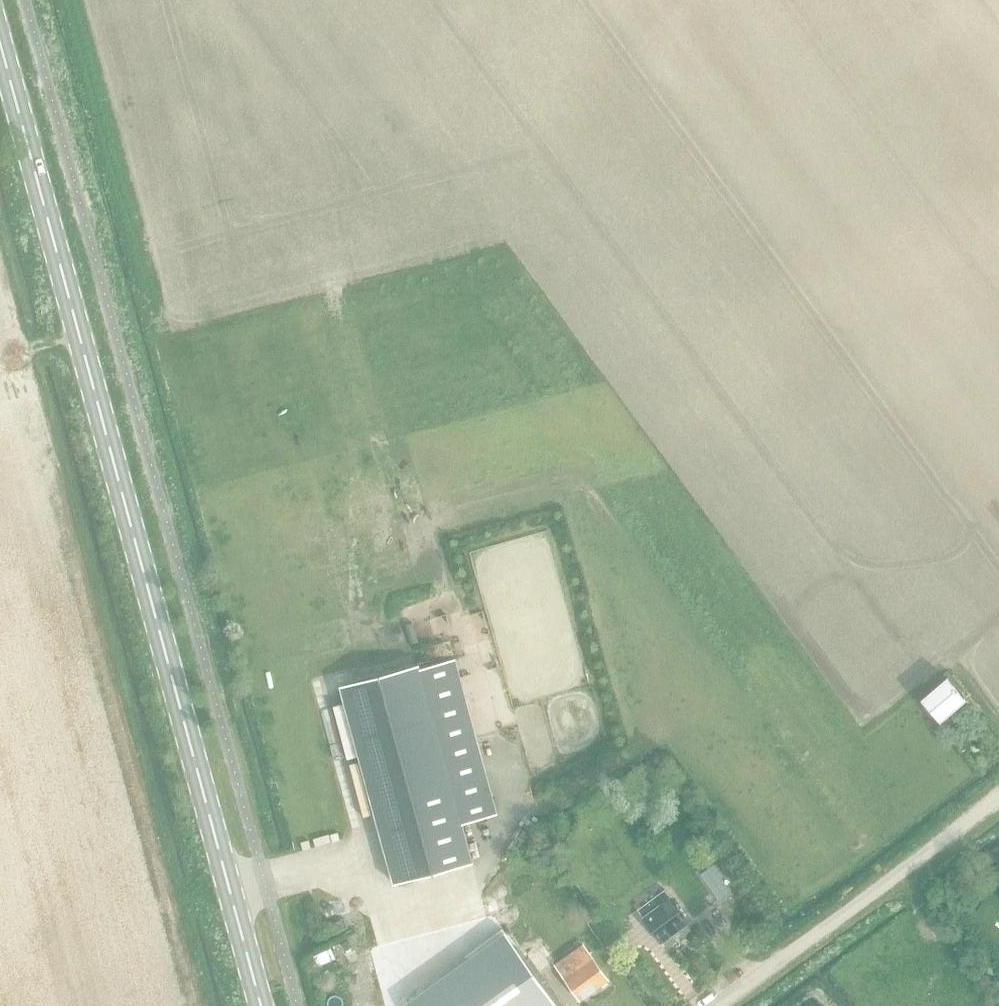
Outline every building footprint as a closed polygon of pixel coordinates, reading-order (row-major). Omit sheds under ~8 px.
[(472,862),(420,668),(342,689),(394,883),(472,862)] [(921,698),(939,721),(964,701),(946,679),(921,698)] [(713,866),(701,874),(720,900),(731,892),(713,866)] [(665,890),(640,907),(646,915),(643,917),(661,941),(689,921),(672,897),(670,898),(665,890)] [(322,935),(325,948),(343,944),(340,931),(322,935)] [(423,935),(426,960),(435,955),(423,935)] [(555,964),(581,1000),(608,980),(582,944),(555,964)] [(517,946),(433,1005),(560,1005),(517,946)]
